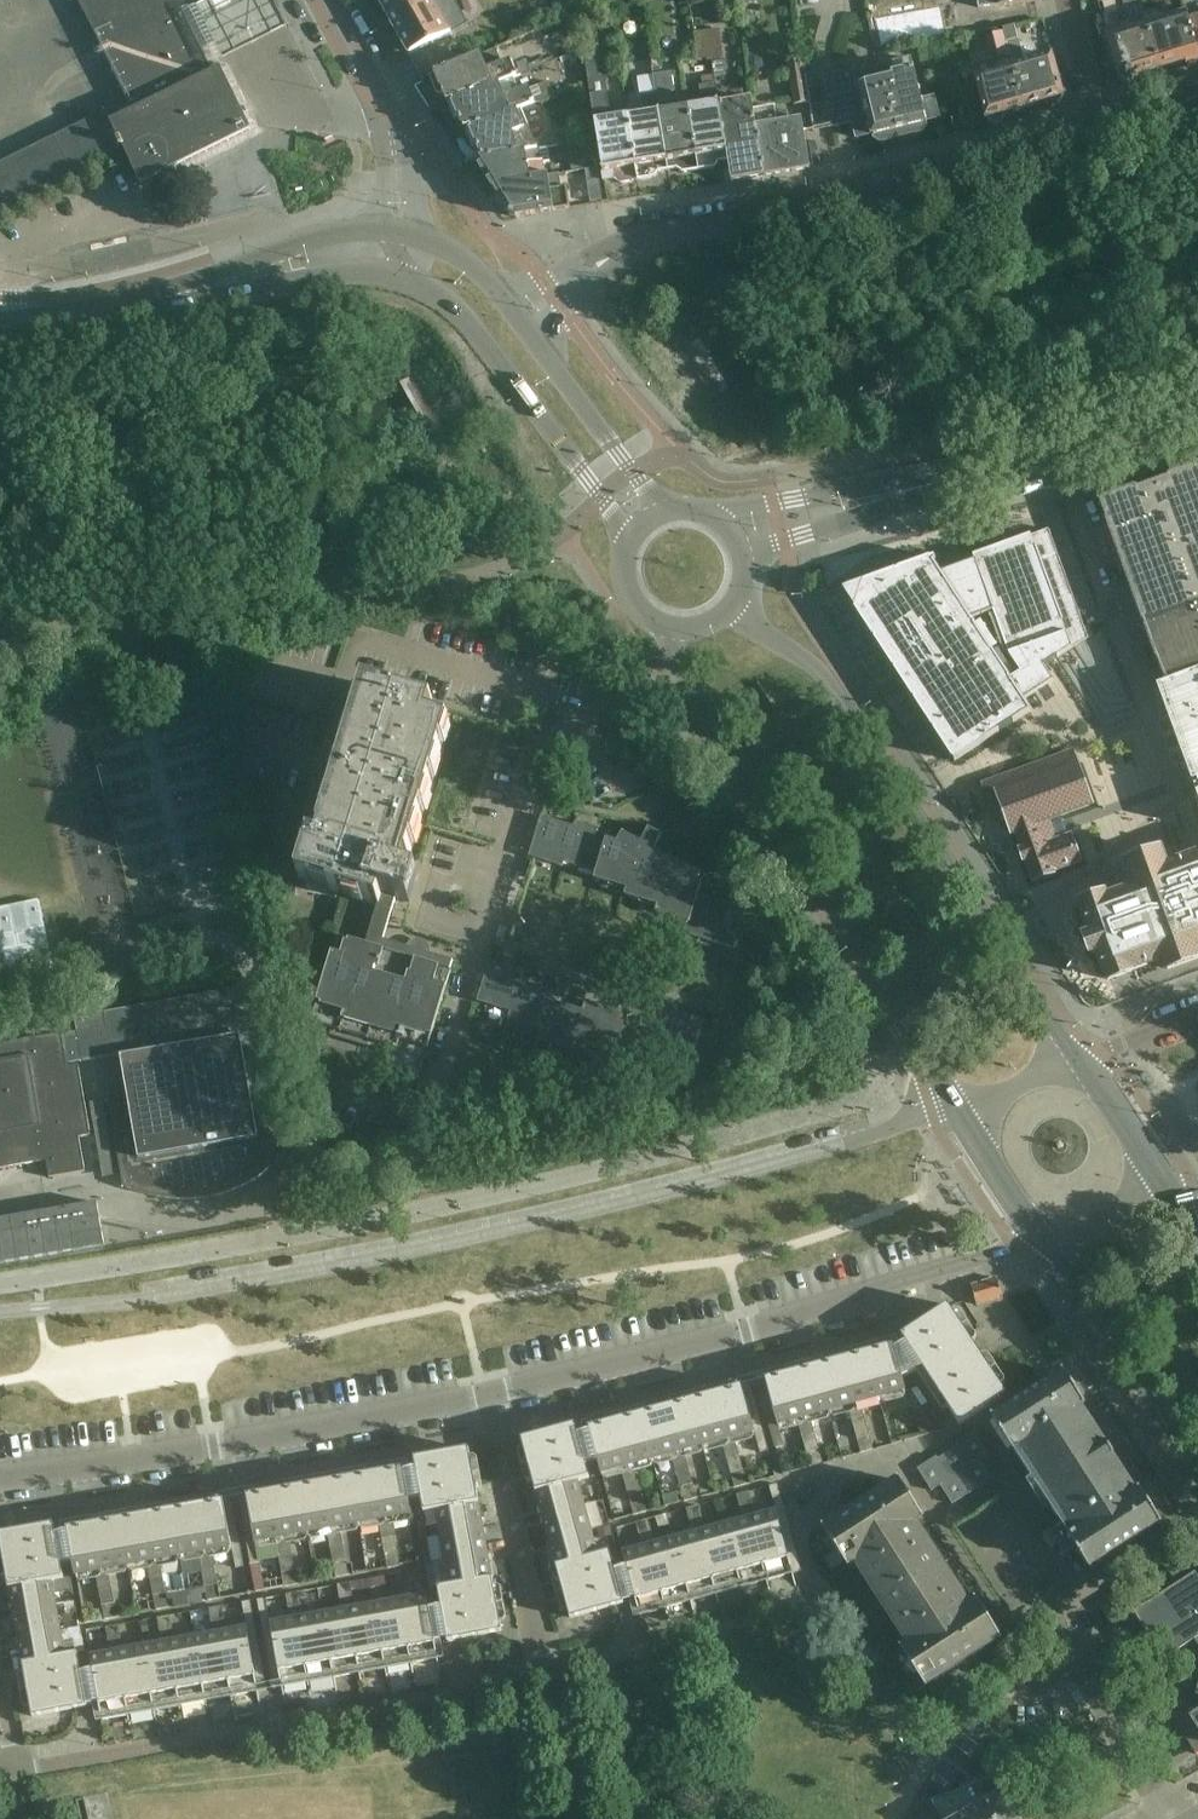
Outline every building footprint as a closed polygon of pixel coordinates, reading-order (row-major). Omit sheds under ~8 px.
[(186,0),(77,0),(132,112),(110,123),(105,114),(0,166),(0,217),(94,170),(90,163),(120,148),(120,149),(123,148),(141,185),(251,131),(220,69),(213,73),(206,59),(213,55),(208,46),(221,40),(202,2),(202,0),(189,6),(186,0)] [(223,55),(286,24),(274,0),(200,0),(197,2),(223,55)] [(388,18),(422,0),(378,0),(388,18)] [(423,82),(429,79),(446,72),(431,44),(467,25),(456,5),(451,8),(448,1),(449,0),(422,0),(388,18),(409,55),(408,55),(423,82)] [(982,9),(1037,4),(1036,0),(981,0),(982,9)] [(1186,15),(1197,53),(1197,14),(1196,7),(1195,7),(1193,0),(1183,0),(1182,0),(1186,15)] [(942,5),(875,19),(882,49),(948,35),(942,5)] [(1148,27),(1161,71),(1186,63),(1187,67),(1197,64),(1197,53),(1186,15),(1168,21),(1164,8),(1144,14),(1148,27)] [(1161,71),(1148,27),(1108,39),(1114,60),(1121,83),(1126,86),(1132,84),(1134,79),(1161,71)] [(696,31),(701,63),(713,61),(709,29),(696,31)] [(1007,44),(1014,68),(1024,110),(1043,104),(1051,109),(1059,107),(1063,99),(1064,98),(1052,57),(1025,65),(1019,40),(1007,44)] [(447,106),(448,106),(512,79),(512,80),(545,67),(543,61),(529,67),(526,61),(513,66),(511,62),(502,65),(497,52),(446,72),(429,79),(430,80),(430,79),(437,96),(443,98),(444,97),(447,105),(447,106)] [(822,82),(833,128),(853,124),(856,140),(872,136),(872,138),(874,138),(874,140),(880,144),(892,141),(896,135),(896,133),(906,130),(906,132),(912,136),(922,133),(926,128),(925,125),(927,125),(926,123),(939,120),(934,100),(921,103),(914,73),(912,73),(910,61),(879,68),(880,71),(859,76),(859,73),(822,82)] [(808,104),(805,79),(802,62),(787,64),(795,106),(808,104)] [(1024,110),(1014,68),(996,73),(993,62),(971,68),(979,98),(985,121),(993,126),(1002,124),(1006,115),(1024,110)] [(638,182),(628,121),(628,120),(611,123),(604,78),(597,79),(595,66),(585,68),(604,182),(614,181),(620,185),(638,182)] [(651,71),(655,96),(668,172),(677,171),(683,175),(700,172),(689,111),(675,113),(672,95),(675,94),(672,75),(669,76),(668,68),(651,71)] [(465,133),(515,111),(516,112),(554,97),(548,84),(537,89),(541,97),(532,100),(528,90),(518,94),(512,80),(512,79),(448,106),(455,122),(454,123),(460,125),(462,124),(465,132),(464,132),(465,133)] [(703,109),(689,111),(700,172),(714,169),(718,164),(728,162),(716,85),(700,88),(703,109)] [(642,119),(628,121),(638,182),(655,179),(659,173),(668,172),(655,96),(639,99),(642,119)] [(752,101),(719,107),(728,162),(732,183),(764,178),(754,112),(752,101)] [(774,109),(754,112),(764,178),(810,170),(801,120),(788,122),(786,112),(775,114),(774,109)] [(475,162),(476,162),(558,149),(571,145),(565,130),(533,143),(528,130),(523,131),(516,112),(515,111),(465,133),(472,149),(472,150),(478,152),(479,151),(482,159),(482,160),(476,161),(475,162)] [(476,162),(494,192),(497,190),(534,183),(534,180),(544,179),(540,152),(476,162)] [(581,186),(599,183),(597,169),(579,172),(581,186)] [(497,190),(494,192),(508,215),(516,219),(516,218),(570,209),(566,189),(561,190),(558,176),(544,179),(534,180),(534,183),(497,190)] [(1134,491),(1134,490),(1102,502),(1102,503),(1099,504),(1107,523),(1106,524),(1117,556),(1118,555),(1119,557),(1118,558),(1130,590),(1131,589),(1131,591),(1131,592),(1142,624),(1143,624),(1145,629),(1144,629),(1156,662),(1157,661),(1166,688),(1159,690),(1169,717),(1176,715),(1193,761),(1186,763),(1193,783),(1197,781),(1197,784),(1197,467),(1170,477),(1170,478),(1167,479),(1168,481),(1137,492),(1137,490),(1134,491)] [(933,565),(936,563),(934,559),(861,585),(861,586),(844,592),(854,607),(854,608),(955,762),(1031,713),(1021,698),(1050,678),(1044,668),(1088,639),(1049,531),(1031,537),(1031,536),(973,557),(974,562),(940,575),(933,565)] [(434,706),(365,685),(320,832),(321,833),(318,842),(311,839),(299,880),(331,889),(330,892),(346,897),(345,899),(362,904),(363,902),(378,906),(393,911),(396,899),(409,903),(418,875),(404,870),(407,859),(409,860),(443,749),(450,726),(430,720),(434,706)] [(1073,811),(1085,807),(1090,805),(1072,754),(1033,768),(1006,778),(984,786),(997,824),(1008,820),(1012,833),(1016,832),(1034,880),(1052,873),(1052,872),(1079,862),(1070,838),(1058,842),(1049,820),(1073,811)] [(261,803),(288,812),(293,798),(265,789),(261,803)] [(284,826),(288,813),(264,805),(260,818),(284,826)] [(574,827),(541,817),(529,858),(562,868),(564,863),(563,863),(574,827)] [(255,832),(280,839),(284,826),(259,819),(255,832)] [(563,863),(564,863),(596,873),(593,880),(626,890),(624,897),(657,907),(654,914),(688,924),(690,924),(698,895),(702,884),(669,873),(672,865),(639,856),(641,849),(608,840),(610,833),(575,822),(574,827),(563,863)] [(1166,869),(1160,853),(1125,865),(1134,890),(1126,893),(1124,887),(1112,892),(1114,897),(1105,900),(1104,896),(1102,897),(1079,906),(1091,936),(1084,938),(1091,954),(1097,952),(1108,981),(1132,972),(1131,971),(1160,961),(1162,968),(1167,971),(1197,959),(1197,957),(1195,948),(1197,947),(1197,857),(1166,869)] [(745,909),(698,895),(690,924),(688,924),(684,935),(733,950),(745,909)] [(338,938),(311,1024),(333,1031),(339,1033),(343,1035),(343,1034),(367,1041),(367,1042),(371,1043),(371,1042),(395,1049),(391,1060),(417,1068),(422,1070),(428,1050),(445,994),(452,972),(451,971),(454,962),(439,957),(432,955),(427,954),(428,952),(427,949),(426,948),(421,946),(418,946),(416,948),(416,950),(411,949),(397,945),(384,941),(393,911),(378,906),(368,936),(365,946),(338,938)] [(490,962),(488,968),(478,1002),(511,1012),(512,1013),(522,982),(525,972),(490,962)] [(554,992),(522,982),(512,1013),(511,1012),(508,1022),(541,1032),(542,1032),(551,1001),(554,992)] [(46,1162),(49,1179),(85,1173),(79,1138),(91,1136),(78,1065),(121,1057),(241,1036),(258,1033),(250,988),(74,1018),(77,1033),(61,1036),(61,1034),(0,1044),(0,1170),(46,1162)] [(583,1011),(551,1001),(542,1032),(541,1032),(538,1041),(569,1050),(572,1041),(573,1041),(583,1011)] [(586,1001),(583,1011),(573,1041),(605,1051),(606,1047),(608,1047),(619,1011),(586,1001)] [(620,1007),(619,1011),(608,1047),(639,1057),(642,1048),(644,1048),(653,1017),(620,1007)] [(656,1007),(653,1017),(644,1048),(691,1062),(703,1022),(656,1007)] [(108,1100),(123,1186),(130,1190),(141,1194),(148,1196),(159,1199),(170,1200),(178,1201),(189,1201),(197,1200),(208,1198),(221,1195),(228,1193),(239,1189),(249,1184),(259,1178),(268,1171),(277,1164),(282,1158),(263,1052),(244,1056),(241,1036),(121,1057),(128,1097),(108,1100)] [(0,1220),(0,1265),(105,1247),(98,1203),(0,1220)] [(971,1287),(977,1306),(1003,1299),(997,1279),(971,1287)] [(1006,1395),(948,1306),(901,1337),(959,1426),(1006,1395)] [(798,1422),(810,1467),(823,1464),(810,1419),(848,1408),(861,1454),(873,1450),(861,1405),(906,1392),(893,1346),(757,1383),(775,1449),(783,1447),(778,1428),(798,1422)] [(1064,1375),(992,1421),(1013,1453),(1021,1448),(1065,1516),(1058,1521),(1062,1527),(1044,1539),(1052,1552),(1058,1548),(1065,1559),(1076,1551),(1089,1571),(1161,1525),(1140,1493),(1137,1495),(1082,1409),(1085,1407),(1064,1375)] [(621,1471),(634,1516),(646,1513),(633,1467),(671,1457),(684,1502),(697,1499),(684,1454),(722,1443),(735,1489),(747,1485),(734,1439),(755,1434),(760,1453),(768,1451),(764,1437),(750,1385),(589,1429),(595,1452),(601,1476),(621,1471)] [(575,1425),(521,1440),(536,1494),(579,1484),(590,1481),(575,1425)] [(988,1455),(974,1433),(955,1445),(956,1448),(938,1460),(937,1457),(917,1469),(932,1492),(940,1486),(952,1505),(992,1479),(980,1461),(988,1455)] [(479,1504),(469,1450),(414,1459),(424,1514),(435,1512),(479,1504)] [(275,1542),(283,1588),(296,1585),(288,1540),(327,1533),(335,1579),(347,1576),(340,1531),(379,1524),(387,1569),(399,1567),(391,1522),(412,1518),(408,1494),(403,1469),(239,1498),(243,1522),(250,1566),(258,1564),(255,1546),(275,1542)] [(923,1519),(899,1481),(823,1530),(847,1568),(855,1563),(909,1646),(901,1650),(925,1688),(1001,1639),(977,1602),(969,1607),(915,1524),(923,1519)] [(585,1507),(579,1484),(536,1494),(543,1519),(585,1507)] [(622,1557),(643,1630),(796,1586),(793,1574),(802,1572),(777,1485),(769,1487),(776,1512),(756,1517),(749,1493),(737,1497),(743,1520),(706,1531),(699,1507),(687,1510),(693,1533),(655,1544),(648,1521),(636,1524),(644,1551),(622,1557)] [(232,1500),(224,1501),(67,1530),(76,1578),(97,1574),(105,1620),(118,1617),(110,1572),(128,1568),(148,1565),(156,1610),(169,1608),(161,1562),(200,1556),(208,1601),(220,1599),(212,1553),(232,1550),(235,1569),(243,1567),(236,1524),(232,1500)] [(483,1529),(479,1504),(435,1512),(440,1537),(483,1529)] [(591,1531),(585,1507),(543,1519),(549,1542),(591,1531)] [(1,1544),(9,1590),(52,1582),(64,1579),(54,1525),(0,1535),(0,1539),(1,1544)] [(488,1553),(483,1529),(440,1537),(445,1561),(488,1553)] [(598,1554),(591,1531),(549,1542),(555,1566),(598,1554)] [(618,1581),(609,1551),(598,1554),(555,1566),(570,1619),(624,1604),(618,1581)] [(492,1578),(488,1553),(445,1561),(449,1586),(492,1578)] [(269,1666),(273,1689),(438,1659),(433,1634),(426,1595),(405,1599),(401,1575),(388,1577),(393,1601),(353,1608),(349,1584),(336,1586),(341,1611),(302,1618),(298,1593),(285,1596),(290,1620),(269,1624),(265,1599),(256,1601),(269,1666)] [(1196,1755),(1197,1754),(1197,1579),(1195,1575),(1134,1614),(1164,1661),(1177,1653),(1177,1654),(1179,1656),(1168,1706),(1166,1708),(1196,1755)] [(502,1632),(492,1578),(449,1586),(437,1588),(443,1618),(447,1642),(502,1632)] [(57,1607),(52,1582),(9,1590),(14,1614),(57,1607)] [(90,1656),(102,1721),(267,1691),(262,1667),(249,1602),(240,1604),(245,1628),(226,1631),(222,1608),(209,1610),(214,1634),(175,1641),(170,1616),(158,1619),(162,1643),(123,1650),(119,1626),(107,1628),(111,1653),(90,1656)] [(61,1631),(57,1607),(14,1614),(18,1639),(61,1631)] [(66,1656),(61,1631),(18,1639),(23,1664),(66,1656)] [(23,1664),(31,1708),(32,1717),(87,1707),(77,1653),(66,1656),(23,1664)] [(932,1801),(941,1818),(1017,1818),(1003,1793),(1000,1794),(998,1790),(1000,1788),(995,1777),(968,1787),(969,1788),(964,1790),(964,1789),(932,1801)]
